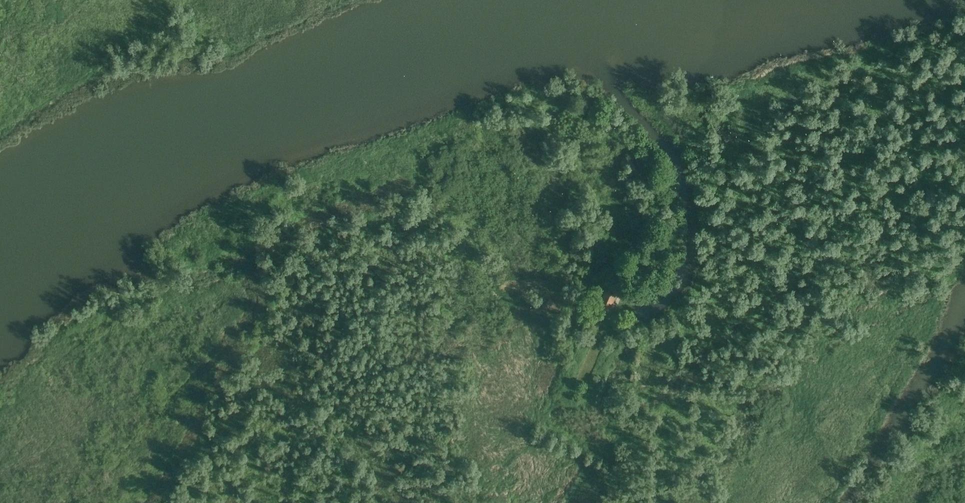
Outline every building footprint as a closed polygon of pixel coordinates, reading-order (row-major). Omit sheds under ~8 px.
[(611,297),(599,292),(592,309),(604,314),(611,297)]
